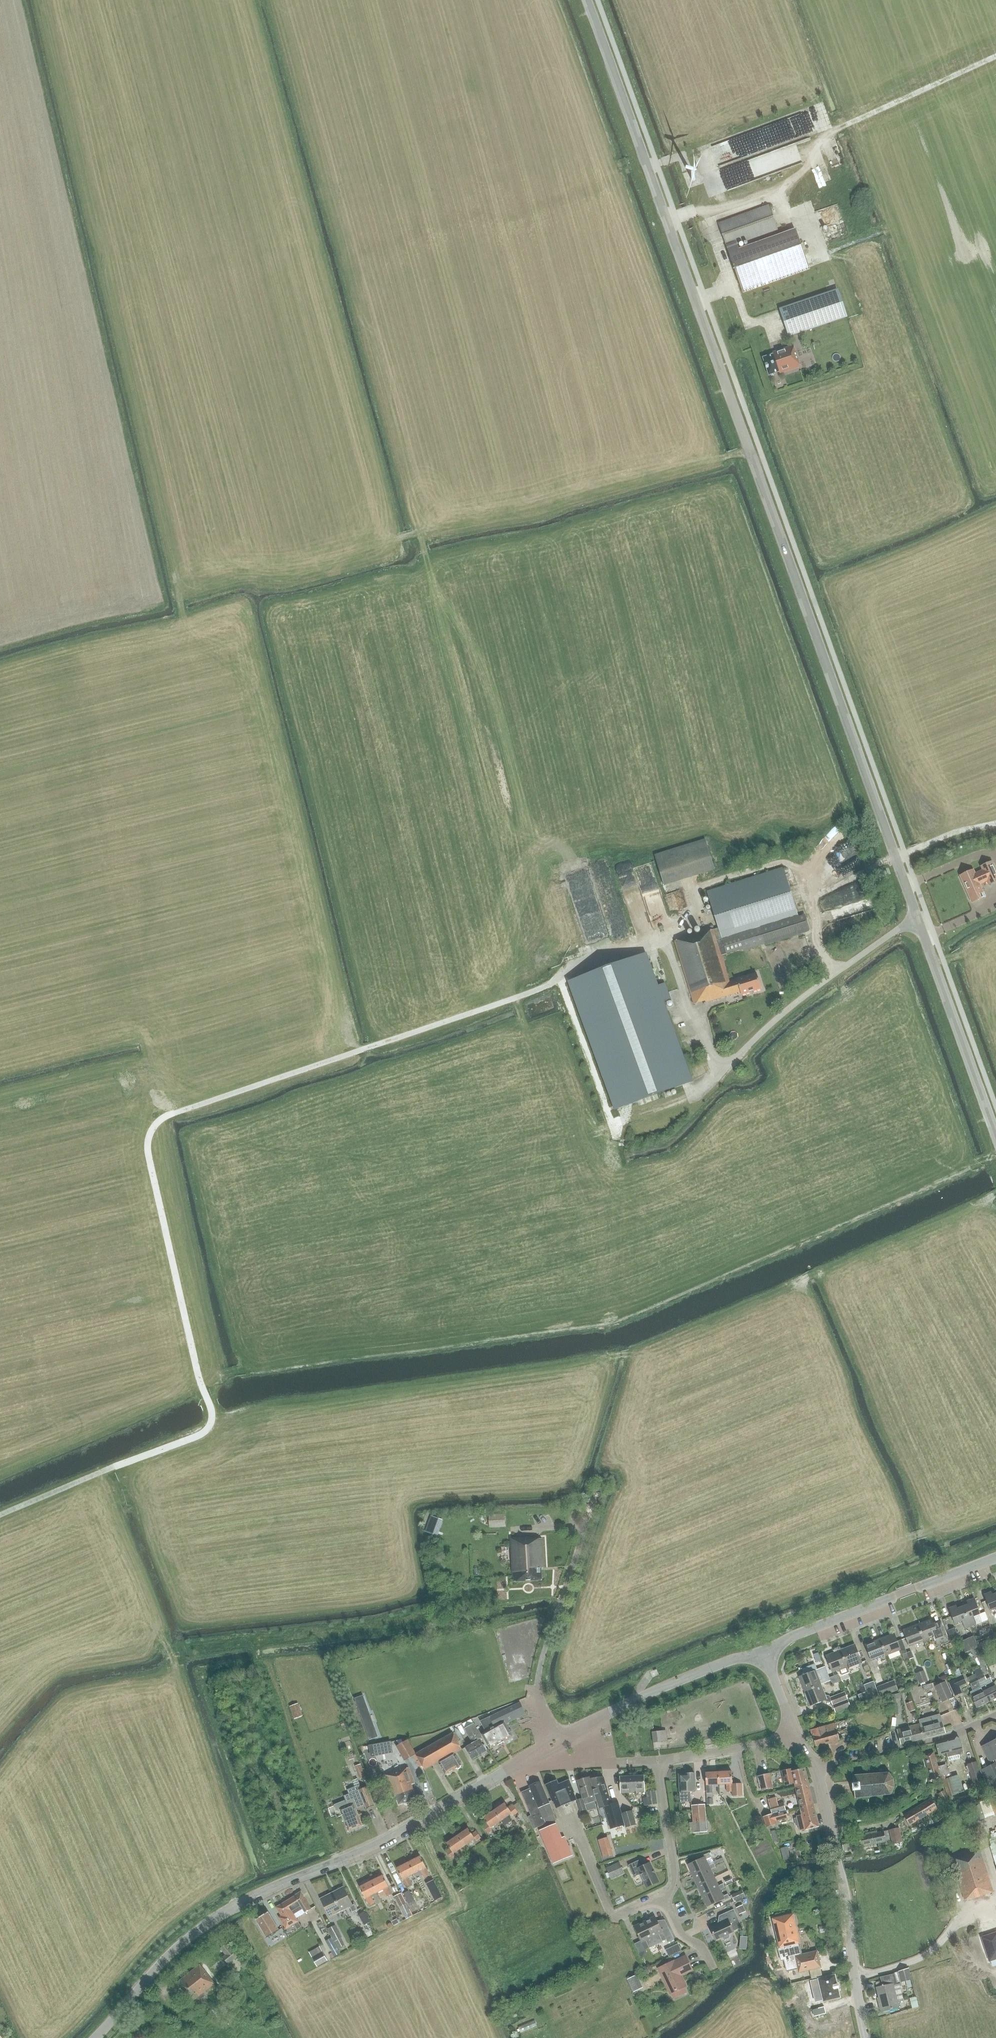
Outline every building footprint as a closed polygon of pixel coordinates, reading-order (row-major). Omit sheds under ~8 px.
[(713,130),(715,139),(735,135),(733,126),(713,130)] [(787,165),(803,159),(797,142),(785,147),(788,155),(784,157),(787,165)] [(770,155),(770,169),(779,169),(780,155),(770,155)] [(683,221),(699,215),(695,203),(678,209),(683,221)] [(778,230),(769,204),(719,223),(743,293),(810,269),(796,229),(739,249),(737,245),(778,230)] [(780,310),(789,336),(846,317),(837,290),(780,310)] [(773,354),(763,358),(769,375),(779,372),(780,374),(800,367),(793,346),(773,353),(773,354)] [(706,840),(655,855),(664,884),(715,868),(706,840)] [(992,862),(981,867),(983,873),(976,876),(973,870),(960,876),(970,898),(979,894),(983,892),(979,884),(987,881),(989,885),(995,882),(995,872),(992,862)] [(765,945),(810,931),(805,915),(799,917),(795,906),(790,889),(783,868),(707,892),(718,928),(713,930),(713,929),(675,941),(694,1004),(705,1001),(706,1002),(741,992),(741,995),(761,989),(756,973),(737,979),(737,980),(729,982),(721,956),(743,949),(743,951),(765,944),(765,945)] [(837,889),(839,905),(868,901),(866,885),(837,889)] [(691,1081),(662,1002),(671,999),(665,983),(656,986),(645,954),(570,982),(616,1109),(691,1081)] [(489,1528),(506,1527),(505,1513),(489,1514),(489,1528)] [(432,1528),(436,1519),(429,1517),(425,1526),(432,1528)] [(514,1582),(542,1580),(541,1568),(543,1568),(542,1538),(532,1539),(532,1537),(511,1538),(514,1582)] [(991,1591),(984,1594),(990,1610),(995,1608),(995,1594),(993,1595),(991,1591)] [(963,1606),(971,1626),(972,1626),(975,1624),(976,1624),(973,1616),(980,1614),(974,1598),(967,1601),(968,1604),(963,1606)] [(958,1608),(956,1605),(949,1608),(955,1624),(962,1621),(965,1629),(971,1626),(963,1606),(958,1608)] [(985,1612),(980,1614),(979,1614),(982,1622),(988,1620),(985,1612)] [(918,1624),(924,1641),(934,1637),(938,1645),(949,1641),(941,1621),(934,1624),(932,1619),(918,1624)] [(909,1646),(924,1641),(918,1624),(903,1630),(909,1646)] [(952,1642),(959,1639),(954,1628),(947,1631),(952,1642)] [(894,1633),(880,1639),(886,1655),(887,1655),(901,1650),(894,1633)] [(973,1636),(960,1642),(965,1653),(978,1647),(973,1636)] [(886,1655),(880,1639),(865,1645),(869,1655),(872,1661),(886,1655)] [(992,1649),(988,1639),(980,1643),(984,1652),(992,1649)] [(862,1663),(855,1644),(840,1650),(847,1666),(847,1668),(862,1663)] [(826,1656),(832,1672),(838,1670),(840,1674),(843,1675),(849,1673),(847,1668),(847,1666),(840,1650),(826,1656)] [(905,1661),(909,1659),(912,1668),(913,1668),(908,1655),(907,1653),(903,1654),(903,1655),(905,1661)] [(803,1675),(799,1677),(805,1691),(821,1685),(831,1681),(829,1678),(825,1666),(817,1669),(815,1663),(801,1669),(803,1675)] [(927,1681),(924,1671),(916,1674),(920,1684),(927,1681)] [(829,1678),(831,1681),(832,1684),(836,1682),(841,1681),(842,1680),(839,1674),(838,1674),(834,1676),(829,1678)] [(976,1677),(989,1702),(995,1698),(995,1687),(995,1686),(994,1683),(989,1685),(984,1674),(976,1677)] [(949,1682),(955,1696),(962,1693),(959,1687),(966,1683),(963,1675),(955,1679),(949,1682)] [(977,1707),(989,1702),(976,1677),(969,1681),(972,1687),(971,1687),(974,1693),(971,1694),(972,1697),(977,1707)] [(894,1680),(877,1686),(881,1697),(898,1690),(894,1680)] [(873,1681),(864,1684),(866,1691),(858,1694),(861,1702),(879,1696),(873,1681)] [(935,1686),(942,1702),(953,1698),(946,1681),(935,1686)] [(850,1706),(848,1699),(845,1692),(830,1698),(829,1696),(825,1695),(821,1685),(805,1691),(808,1699),(806,1700),(808,1705),(810,1705),(810,1706),(824,1700),(832,1703),(835,1712),(850,1706)] [(887,1696),(888,1704),(891,1716),(899,1714),(895,1694),(887,1696)] [(369,1740),(370,1740),(378,1737),(368,1711),(362,1695),(354,1698),(360,1714),(369,1740)] [(849,1698),(852,1705),(859,1702),(856,1695),(849,1698)] [(482,1721),(487,1732),(482,1734),(490,1749),(513,1736),(506,1723),(526,1713),(520,1702),(490,1717),(482,1721)] [(907,1704),(909,1712),(915,1710),(912,1702),(907,1704)] [(294,1719),(303,1716),(298,1703),(290,1706),(294,1719)] [(942,1722),(941,1718),(940,1714),(919,1720),(924,1739),(946,1733),(943,1722),(942,1722)] [(482,1738),(474,1723),(471,1719),(462,1724),(465,1728),(473,1743),(466,1747),(472,1759),(486,1751),(480,1740),(482,1738)] [(919,1720),(920,1724),(910,1726),(913,1741),(924,1739),(919,1720)] [(816,1747),(840,1740),(838,1732),(835,1723),(811,1730),(816,1747)] [(901,1744),(913,1741),(910,1726),(897,1730),(901,1744)] [(654,1743),(663,1742),(662,1732),(653,1733),(654,1743)] [(453,1733),(416,1754),(424,1769),(438,1762),(445,1774),(456,1768),(458,1769),(461,1768),(461,1767),(461,1765),(462,1765),(454,1752),(462,1748),(453,1733)] [(936,1742),(939,1754),(947,1753),(948,1757),(964,1754),(960,1739),(957,1737),(936,1742)] [(396,1746),(404,1760),(416,1754),(408,1740),(396,1746)] [(982,1746),(990,1762),(995,1759),(995,1740),(982,1746)] [(369,1749),(392,1745),(391,1741),(369,1745),(369,1749)] [(938,1767),(934,1752),(924,1755),(931,1779),(941,1776),(943,1784),(949,1800),(951,1800),(952,1802),(959,1799),(959,1798),(956,1787),(957,1787),(954,1776),(952,1777),(948,1767),(947,1767),(946,1764),(938,1767)] [(977,1761),(967,1765),(974,1786),(984,1782),(977,1761)] [(986,1783),(995,1778),(995,1762),(980,1770),(986,1783)] [(384,1775),(387,1785),(389,1785),(393,1797),(396,1796),(399,1804),(417,1798),(412,1785),(415,1784),(409,1767),(401,1770),(401,1769),(384,1775)] [(785,1786),(794,1783),(795,1787),(809,1784),(805,1768),(791,1771),(791,1769),(781,1771),(785,1786)] [(362,1769),(357,1771),(360,1779),(365,1777),(362,1769)] [(719,1772),(719,1784),(727,1784),(727,1792),(733,1792),(732,1784),(732,1771),(719,1772)] [(706,1785),(707,1793),(707,1805),(713,1804),(712,1785),(719,1784),(719,1772),(706,1773),(706,1785)] [(690,1791),(696,1791),(695,1773),(679,1774),(680,1792),(680,1802),(691,1802),(690,1791)] [(761,1791),(773,1788),(770,1773),(758,1776),(761,1791)] [(894,1787),(893,1779),(889,1773),(853,1776),(853,1780),(853,1783),(852,1783),(853,1791),(854,1791),(854,1793),(855,1798),(891,1794),(894,1787)] [(644,1776),(632,1776),(620,1777),(621,1793),(645,1792),(644,1776)] [(595,1795),(592,1778),(590,1778),(590,1777),(578,1781),(585,1804),(597,1800),(595,1795)] [(633,1811),(622,1814),(618,1802),(611,1804),(604,1777),(592,1778),(595,1795),(597,1800),(602,1798),(611,1829),(625,1825),(625,1828),(637,1824),(633,1811)] [(569,1780),(559,1784),(557,1780),(546,1785),(553,1801),(556,1808),(577,1799),(574,1793),(575,1792),(569,1780)] [(546,1823),(557,1819),(554,1814),(544,1789),(540,1781),(529,1786),(531,1788),(522,1792),(531,1815),(528,1817),(533,1829),(538,1827),(546,1823)] [(809,1784),(795,1787),(800,1807),(814,1804),(809,1784)] [(349,1794),(347,1795),(344,1796),(348,1805),(340,1809),(344,1820),(348,1831),(362,1825),(358,1815),(356,1809),(366,1804),(368,1809),(375,1806),(367,1786),(359,1789),(357,1790),(357,1789),(355,1786),(347,1790),(349,1793),(349,1794)] [(648,1805),(657,1804),(655,1790),(646,1791),(648,1805)] [(938,1795),(942,1800),(948,1797),(944,1791),(938,1795)] [(577,1800),(580,1811),(586,1810),(582,1798),(577,1800)] [(931,1799),(917,1807),(923,1817),(937,1809),(931,1799)] [(501,1820),(505,1826),(511,1821),(508,1816),(512,1813),(514,1815),(517,1813),(518,1812),(514,1805),(509,1808),(505,1803),(494,1810),(501,1821),(501,1820)] [(783,1803),(770,1806),(772,1814),(785,1811),(786,1811),(783,1803)] [(985,1818),(980,1803),(972,1811),(975,1822),(985,1818)] [(814,1804),(800,1807),(802,1815),(796,1816),(800,1831),(819,1826),(814,1804)] [(694,1822),(695,1833),(707,1832),(706,1821),(705,1805),(692,1806),(694,1822)] [(923,1817),(917,1807),(904,1815),(910,1825),(923,1817)] [(491,1828),(501,1821),(494,1810),(484,1818),(487,1823),(483,1826),(488,1833),(492,1830),(491,1828)] [(785,1811),(772,1814),(764,1817),(767,1827),(777,1824),(776,1821),(787,1818),(785,1811)] [(530,1821),(524,1812),(519,1815),(518,1816),(523,1825),(530,1821)] [(553,1863),(573,1856),(564,1836),(562,1837),(556,1823),(539,1830),(553,1863)] [(468,1828),(457,1836),(465,1846),(475,1838),(477,1841),(481,1838),(476,1831),(472,1834),(468,1828)] [(894,1847),(898,1846),(901,1845),(900,1842),(902,1841),(901,1836),(903,1835),(902,1828),(890,1830),(892,1841),(893,1841),(894,1847)] [(862,1847),(874,1844),(886,1841),(890,1841),(888,1830),(884,1831),(877,1832),(877,1831),(865,1833),(866,1835),(850,1838),(849,1834),(844,1836),(845,1839),(841,1840),(843,1851),(852,1849),(852,1851),(862,1849),(862,1847)] [(454,1853),(465,1846),(457,1836),(447,1843),(450,1849),(446,1852),(451,1859),(455,1856),(454,1853)] [(576,1857),(581,1855),(576,1844),(571,1846),(576,1857)] [(788,1846),(780,1848),(783,1860),(790,1859),(788,1846)] [(611,1848),(601,1851),(603,1858),(613,1855),(611,1848)] [(513,1861),(522,1856),(519,1850),(510,1856),(513,1861)] [(993,1892),(980,1850),(953,1858),(957,1871),(956,1872),(965,1900),(973,1897),(973,1898),(993,1892)] [(688,1864),(693,1875),(715,1865),(714,1863),(709,1865),(706,1859),(711,1857),(709,1852),(704,1855),(705,1857),(688,1864)] [(409,1862),(415,1873),(421,1870),(425,1878),(430,1875),(426,1868),(426,1867),(421,1856),(409,1862)] [(629,1865),(634,1877),(640,1874),(647,1887),(659,1882),(650,1863),(644,1865),(641,1859),(629,1865)] [(408,1877),(415,1873),(409,1862),(397,1868),(403,1879),(407,1886),(412,1884),(408,1877)] [(609,1874),(622,1868),(619,1862),(606,1868),(609,1874)] [(716,1867),(715,1865),(693,1875),(697,1885),(715,1877),(711,1869),(716,1867)] [(371,1881),(377,1892),(384,1889),(387,1896),(392,1894),(388,1887),(389,1886),(383,1875),(371,1881)] [(715,1877),(697,1885),(702,1896),(724,1886),(723,1883),(718,1886),(715,1877)] [(432,1894),(438,1890),(433,1880),(426,1883),(432,1894)] [(813,1880),(806,1882),(808,1891),(815,1889),(813,1880)] [(371,1895),(377,1892),(371,1881),(360,1887),(365,1898),(366,1898),(370,1905),(374,1903),(371,1895)] [(725,1888),(724,1886),(702,1896),(707,1906),(724,1899),(725,1900),(730,1898),(728,1894),(723,1896),(720,1890),(725,1888)] [(794,1888),(797,1899),(805,1897),(802,1886),(794,1888)] [(344,1887),(332,1893),(341,1911),(350,1906),(353,1912),(357,1910),(354,1904),(353,1905),(344,1887)] [(418,1908),(409,1890),(403,1893),(412,1911),(418,1908)] [(732,1895),(734,1901),(745,1896),(743,1890),(732,1895)] [(294,1914),(296,1918),(301,1915),(305,1913),(311,1909),(304,1897),(305,1896),(301,1891),(297,1894),(299,1897),(297,1898),(295,1895),(286,1901),(294,1914)] [(341,1911),(332,1893),(321,1899),(330,1917),(341,1911)] [(406,1919),(411,1916),(410,1914),(411,1913),(406,1903),(400,1893),(394,1896),(400,1906),(404,1915),(406,1919)] [(736,1908),(740,1914),(746,1911),(743,1905),(747,1904),(744,1898),(736,1902),(738,1907),(736,1908)] [(287,1923),(291,1921),(293,1925),(292,1926),(294,1931),(301,1927),(296,1918),(294,1914),(286,1901),(276,1907),(282,1916),(283,1916),(287,1923)] [(722,1922),(710,1927),(715,1939),(722,1936),(723,1939),(725,1939),(729,1938),(730,1936),(729,1933),(733,1931),(730,1923),(739,1919),(734,1909),(719,1916),(722,1922)] [(361,1920),(367,1916),(365,1911),(358,1915),(361,1920)] [(256,1919),(267,1937),(274,1933),(275,1935),(277,1934),(276,1932),(279,1930),(268,1912),(256,1919)] [(781,1960),(785,1960),(788,1971),(798,1969),(799,1973),(821,1968),(819,1961),(817,1951),(802,1955),(799,1943),(801,1942),(794,1914),(772,1919),(779,1947),(778,1947),(781,1960)] [(655,1916),(645,1921),(652,1937),(659,1934),(663,1941),(666,1939),(668,1942),(674,1939),(668,1926),(662,1929),(655,1916)] [(652,1937),(645,1921),(634,1926),(640,1939),(641,1941),(635,1944),(639,1953),(645,1950),(649,1948),(646,1940),(652,1937)] [(335,1925),(328,1929),(334,1941),(335,1941),(341,1951),(346,1948),(341,1938),(342,1937),(335,1925)] [(982,1937),(984,1945),(984,1946),(985,1949),(985,1950),(986,1949),(990,1961),(995,1959),(995,1933),(982,1937)] [(334,1957),(339,1954),(341,1953),(336,1943),(335,1944),(331,1938),(325,1941),(334,1957)] [(227,1943),(220,1948),(226,1955),(223,1957),(228,1964),(241,1953),(236,1946),(235,1947),(229,1941),(227,1943)] [(328,1961),(323,1953),(319,1946),(309,1952),(317,1967),(328,1961)] [(660,1951),(664,1958),(671,1954),(668,1947),(660,1951)] [(680,1975),(692,1969),(686,1957),(674,1962),(674,1961),(659,1968),(674,1999),(687,1993),(684,1986),(685,1986),(680,1975)] [(193,2001),(196,1999),(198,2002),(205,1996),(203,1993),(215,1983),(200,1965),(178,1982),(193,2001)] [(893,1984),(897,1983),(912,1980),(909,1969),(894,1973),(895,1974),(881,1977),(883,1986),(877,1987),(882,2011),(899,2007),(898,2002),(893,1985),(893,1984)] [(627,1979),(633,1992),(643,1987),(637,1974),(627,1979)] [(835,1974),(833,1974),(818,1978),(823,2001),(840,1997),(838,1988),(838,1984),(837,1984),(835,1974)] [(893,1985),(898,2002),(903,2001),(899,1983),(893,1985)] [(824,2006),(812,2009),(814,2016),(826,2013),(824,2006)] [(807,2024),(810,2037),(825,2037),(821,2021),(807,2024)]
